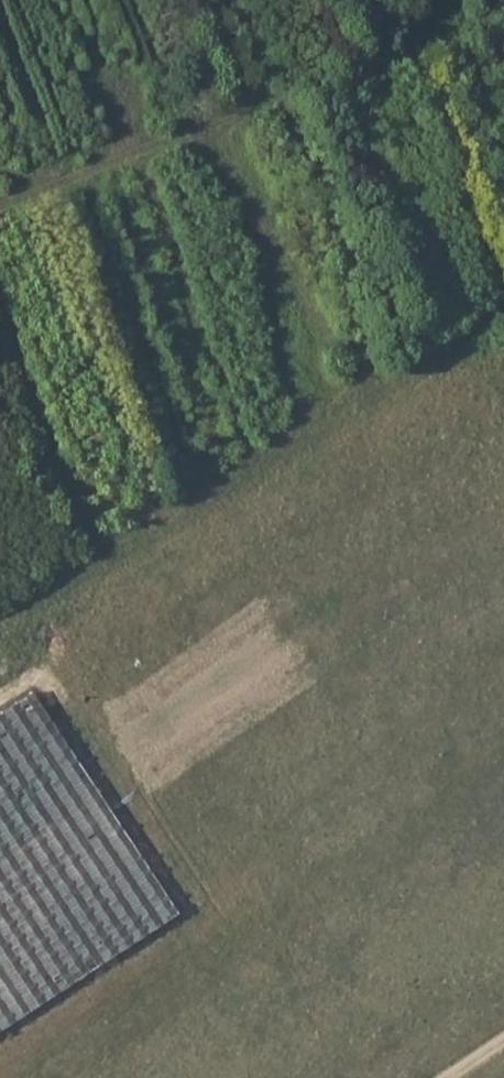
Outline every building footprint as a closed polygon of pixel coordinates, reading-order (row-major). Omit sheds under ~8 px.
[(21,964),(31,923),(25,922),(33,888),(54,893),(73,864),(85,867),(75,873),(90,876),(85,868),(109,832),(97,885),(130,866),(140,882),(129,888),(122,919),(137,930),(150,923),(132,891),(170,917),(42,696),(0,720),(0,959),(21,964)]
